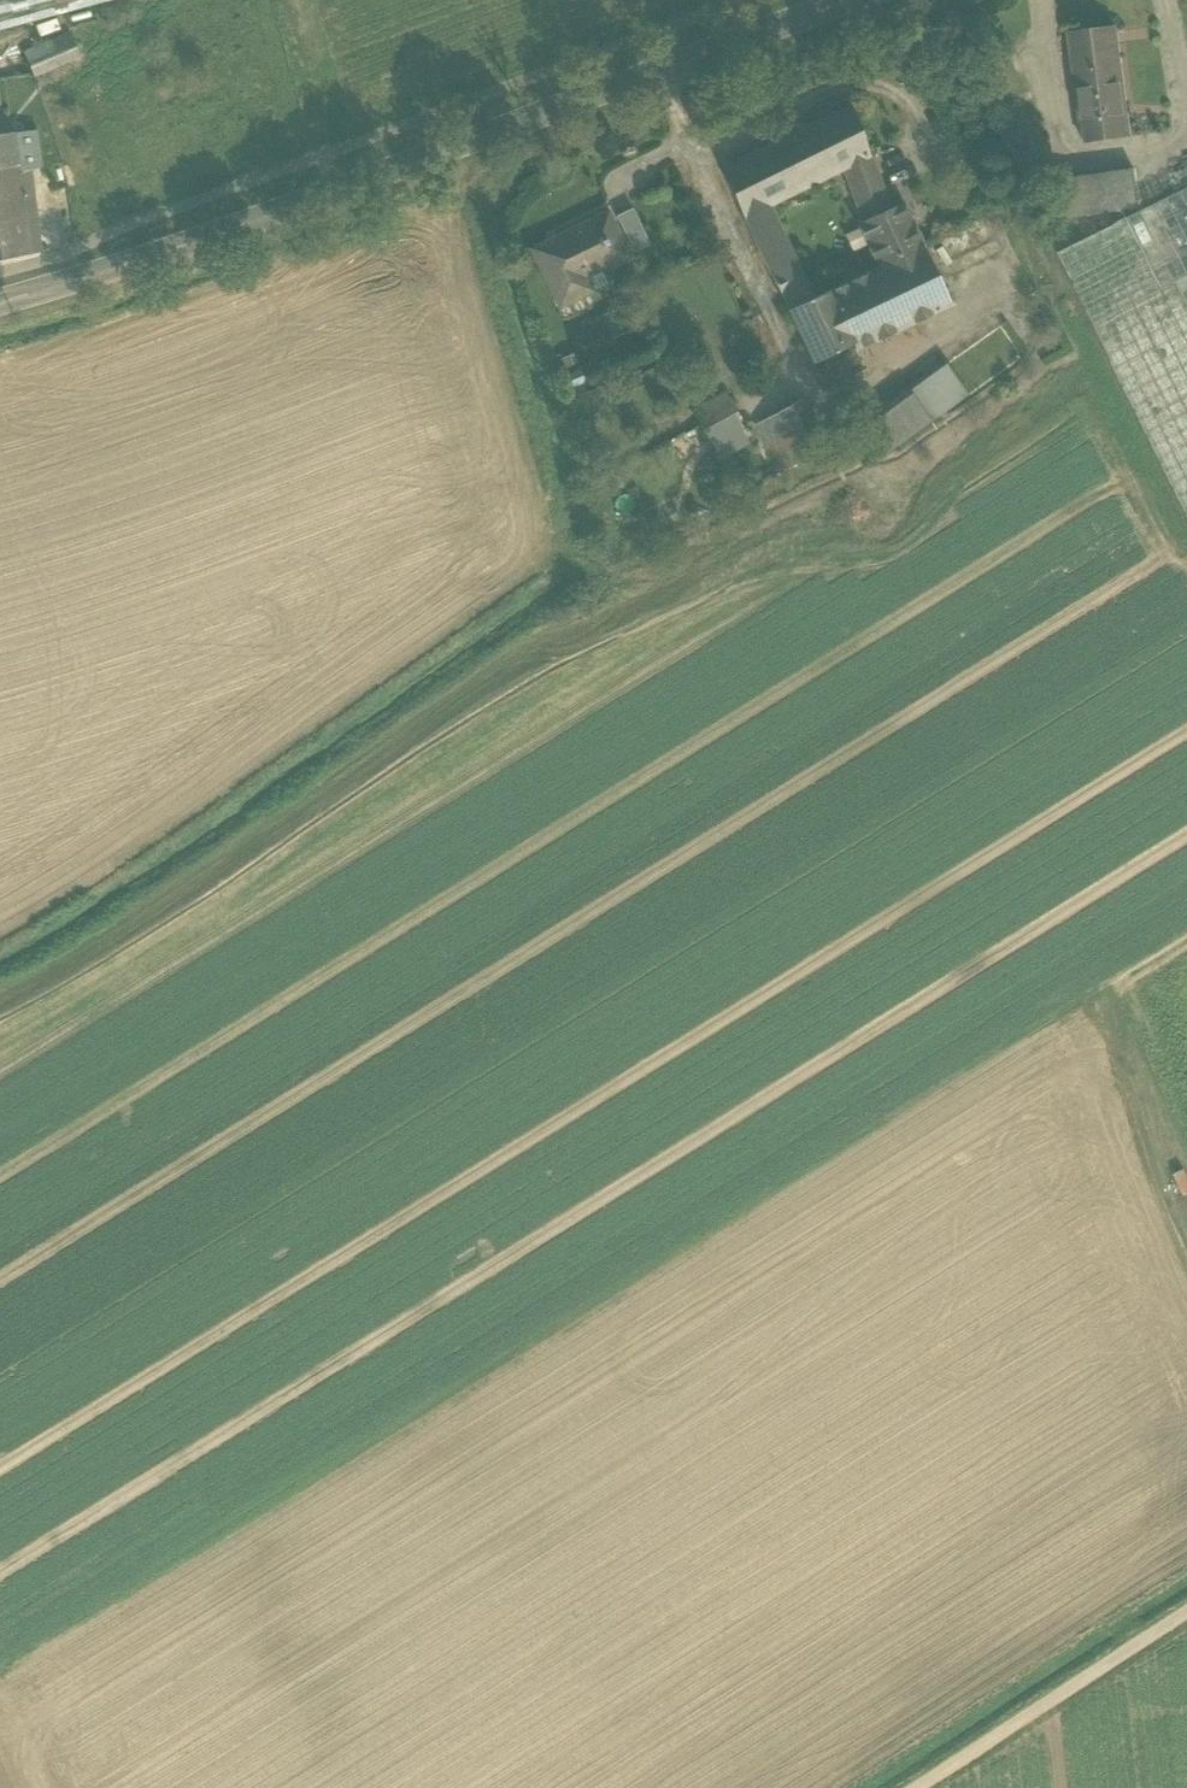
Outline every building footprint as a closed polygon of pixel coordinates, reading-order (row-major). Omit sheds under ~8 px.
[(117,0),(0,0),(0,32),(117,0)] [(1114,27),(1069,34),(1071,53),(1117,47),(1114,27)] [(69,34),(24,54),(34,76),(79,56),(69,34)] [(1117,47),(1071,53),(1083,143),(1129,137),(1117,47)] [(851,107),(720,170),(744,218),(771,205),(817,183),(845,170),(870,157),(851,107)] [(0,135),(0,169),(17,167),(13,134),(0,135)] [(870,157),(845,170),(864,221),(890,208),(870,157)] [(0,169),(0,261),(41,253),(30,170),(18,173),(17,167),(0,169)] [(1133,170),(1108,173),(1112,211),(1137,208),(1133,170)] [(1108,173),(1035,182),(1039,220),(1112,211),(1108,173)] [(817,183),(771,205),(783,229),(828,207),(817,183)] [(1126,219),(1161,289),(1174,282),(1186,275),(1186,188),(1126,219)] [(903,202),(890,208),(864,221),(858,224),(878,266),(923,244),(903,202)] [(783,229),(771,205),(744,218),(781,295),(804,284),(808,282),(783,229)] [(649,243),(633,208),(615,217),(631,252),(649,243)] [(1161,289),(1126,219),(1056,253),(1186,517),(1186,307),(1174,282),(1161,289)] [(608,220),(592,227),(589,220),(531,247),(559,307),(589,293),(581,277),(625,256),(608,220)] [(878,266),(862,273),(891,335),(953,306),(923,244),(878,266)] [(862,273),(828,289),(854,343),(852,344),(855,351),(891,335),(862,273)] [(1174,282),(1186,307),(1186,275),(1174,282)] [(804,284),(781,295),(787,309),(811,297),(804,284)] [(811,297),(787,309),(813,362),(852,344),(854,343),(828,289),(811,297)] [(957,392),(940,367),(929,375),(946,400),(957,392)] [(907,390),(860,425),(882,454),(929,419),(907,390)] [(726,392),(693,410),(707,434),(739,416),(726,392)] [(799,399),(767,419),(791,465),(826,446),(799,399)] [(896,480),(881,487),(887,499),(902,493),(896,480)]
